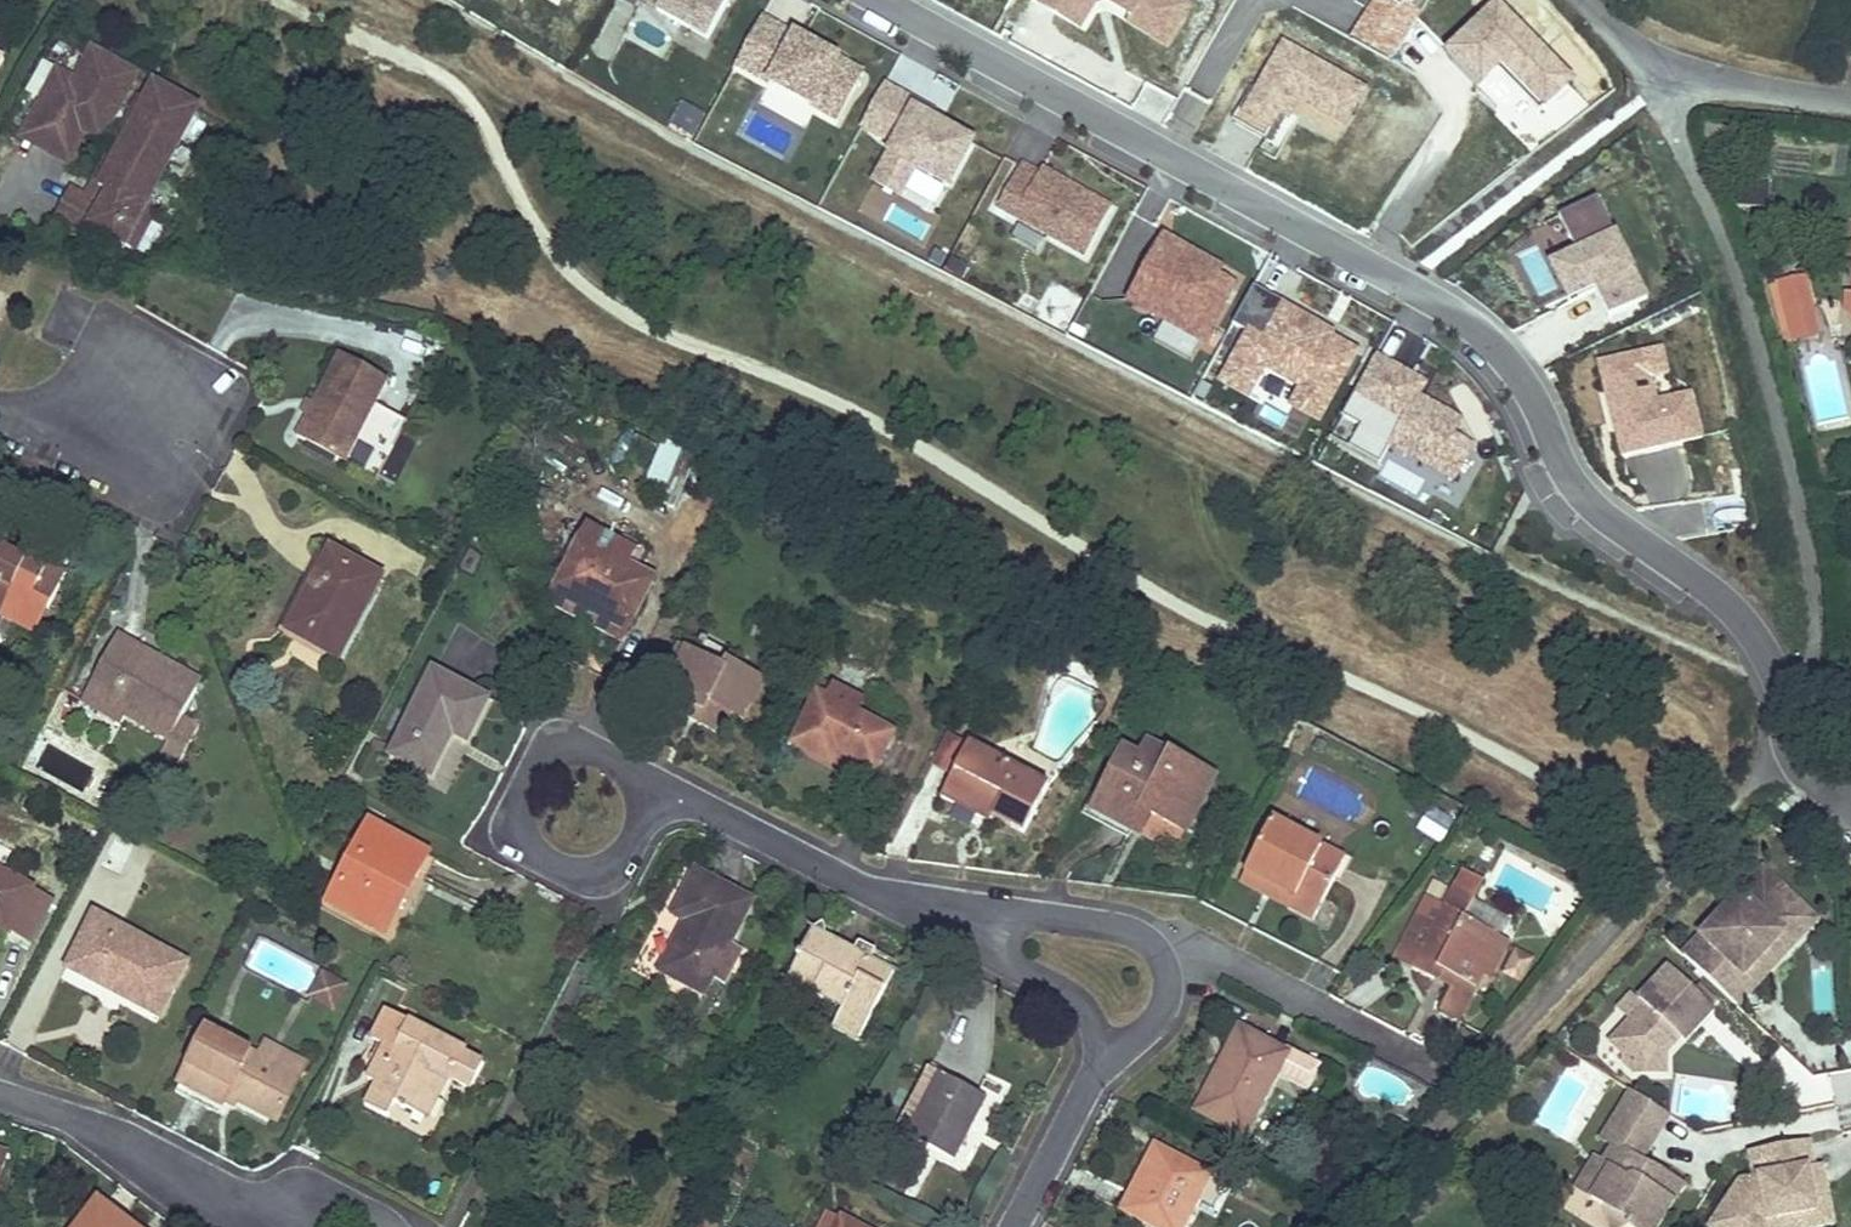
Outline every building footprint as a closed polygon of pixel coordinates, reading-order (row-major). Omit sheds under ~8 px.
[(664,0),(647,0),(645,4),(658,11),(664,0)] [(728,1),(726,0),(664,0),(658,11),(708,39),(728,1)] [(1031,0),(1080,29),(1097,0),(1031,0)] [(1131,13),(1126,21),(1166,44),(1190,3),(1185,0),(1109,0),(1131,13)] [(1406,0),(1337,0),(1364,17),(1404,41),(1421,11),(1405,2),(1406,0)] [(1568,83),(1497,11),(1452,55),(1481,84),(1497,69),(1539,112),(1568,83)] [(1364,17),(1350,40),(1391,63),(1404,41),(1364,17)] [(837,60),(761,19),(736,65),(838,120),(860,81),(833,66),(837,60)] [(1276,141),(1294,103),(1345,128),(1368,82),(1276,38),(1236,122),(1276,141)] [(106,143),(142,79),(98,54),(81,84),(71,79),(53,111),(45,107),(27,139),(75,166),(92,135),(106,143)] [(833,66),(860,81),(863,74),(837,60),(833,66)] [(53,111),(71,79),(63,74),(45,107),(53,111)] [(918,104),(884,85),(861,126),(894,144),(874,181),(900,195),(915,168),(949,187),(973,142),(932,120),(914,110),(918,104)] [(147,211),(202,112),(159,89),(103,190),(112,195),(106,206),(75,189),(53,229),(89,238),(96,227),(137,250),(156,216),(147,211)] [(694,141),(709,115),(682,100),(668,127),(694,141)] [(936,114),(918,104),(914,110),(932,120),(936,114)] [(1039,175),(1020,165),(997,207),(1021,220),(1049,235),(1085,255),(1111,209),(1041,171),(1039,175)] [(1596,198),(1558,217),(1577,254),(1595,290),(1609,317),(1647,298),(1596,198)] [(1049,235),(1021,220),(1011,238),(1039,254),(1049,235)] [(1223,280),(1227,272),(1164,238),(1129,301),(1203,341),(1233,285),(1223,280)] [(1569,303),(1595,290),(1577,254),(1551,267),(1569,303)] [(1233,285),(1237,278),(1227,272),(1223,280),(1233,285)] [(1803,279),(1778,285),(1784,312),(1810,305),(1803,279)] [(1287,304),(1254,286),(1233,325),(1249,334),(1222,384),(1248,398),(1264,368),(1301,388),(1292,405),(1319,420),(1356,351),(1319,331),(1321,327),(1285,308),(1287,304)] [(1818,341),(1810,305),(1784,312),(1792,347),(1818,341)] [(1643,353),(1628,356),(1633,376),(1648,372),(1643,353)] [(1615,432),(1622,457),(1701,437),(1690,393),(1655,401),(1648,372),(1633,376),(1628,356),(1598,364),(1612,419),(1617,418),(1621,431),(1615,432)] [(298,438),(343,463),(366,424),(389,383),(342,357),(316,405),(309,417),(298,438)] [(1421,382),(1374,357),(1342,416),(1360,426),(1348,447),(1379,464),(1390,444),(1436,469),(1453,478),(1471,445),(1450,434),(1459,419),(1414,395),(1421,382)] [(309,417),(316,405),(310,401),(304,414),(309,417)] [(1612,419),(1615,432),(1621,431),(1617,418),(1612,419)] [(366,424),(343,463),(349,466),(372,428),(366,424)] [(644,486),(680,500),(696,456),(661,443),(644,486)] [(1486,454),(1471,445),(1453,478),(1436,469),(1424,491),(1457,509),(1486,454)] [(632,625),(655,578),(583,542),(560,588),(632,625)] [(43,570),(48,562),(19,547),(14,555),(43,570)] [(287,632),(331,551),(324,547),(281,628),(287,632)] [(68,573),(48,562),(43,570),(14,555),(0,548),(0,605),(23,617),(32,599),(49,608),(68,573)] [(287,632),(313,645),(338,659),(382,578),(331,551),(287,632)] [(37,632),(49,608),(32,599),(23,617),(0,605),(0,612),(37,632)] [(180,766),(191,747),(201,727),(183,717),(198,690),(156,667),(160,659),(122,638),(91,694),(127,714),(170,737),(160,755),(180,766)] [(735,712),(747,718),(766,682),(728,663),(724,671),(683,650),(661,692),(682,703),(679,709),(724,731),(735,712)] [(198,690),(202,682),(160,659),(156,667),(198,690)] [(433,777),(455,733),(470,741),(491,700),(436,672),(394,757),(433,777)] [(867,702),(836,686),(830,699),(860,715),(867,702)] [(127,714),(91,694),(86,703),(122,723),(127,714)] [(842,750),(878,770),(896,733),(860,715),(830,699),(822,695),(798,743),(836,762),(842,750)] [(1146,808),(1191,832),(1219,778),(1153,743),(1139,768),(1122,760),(1095,813),(1134,833),(1146,808)] [(987,809),(1027,831),(1051,785),(973,745),(944,797),(983,817),(987,809)] [(1443,844),(1453,818),(1425,808),(1415,833),(1443,844)] [(1291,905),(1314,917),(1344,860),(1272,821),(1248,868),(1297,896),(1291,905)] [(332,903),(390,932),(430,853),(372,824),(332,903)] [(1297,896),(1248,868),(1243,878),(1291,905),(1297,896)] [(1465,870),(1437,926),(1415,967),(1452,986),(1440,1009),(1459,1019),(1485,970),(1502,936),(1501,936),(1466,918),(1476,897),(1485,880),(1465,870)] [(1775,880),(1764,870),(1728,908),(1739,918),(1775,880)] [(12,933),(14,930),(34,941),(55,901),(35,890),(0,871),(0,927),(12,933)] [(690,923),(664,972),(706,995),(716,976),(733,945),(754,904),(700,873),(677,916),(690,923)] [(1783,933),(1806,909),(1775,880),(1739,918),(1728,908),(1685,955),(1737,1004),(1794,943),(1783,933)] [(1511,915),(1476,897),(1466,918),(1501,936),(1511,915)] [(1817,919),(1806,909),(1783,933),(1794,943),(1817,919)] [(1395,957),(1415,967),(1437,926),(1417,915),(1395,957)] [(161,1015),(188,964),(98,917),(72,967),(161,1015)] [(837,1026),(850,1032),(864,1038),(896,974),(816,932),(792,977),(848,1006),(837,1026)] [(1493,974),(1511,941),(1502,936),(1485,970),(1493,974)] [(729,982),(746,952),(733,945),(716,976),(729,982)] [(1521,984),(1533,957),(1511,947),(1499,974),(1521,984)] [(1684,1040),(1714,1007),(1669,964),(1638,997),(1644,1003),(1610,1040),(1623,1052),(1619,1057),(1624,1061),(1634,1070),(1666,1070),(1666,1041),(1675,1031),(1684,1040)] [(347,988),(325,976),(314,997),(336,1009),(347,988)] [(396,1014),(390,1011),(375,1039),(381,1042),(396,1014)] [(390,1117),(394,1110),(397,1103),(415,1112),(437,1070),(473,1089),(486,1065),(467,1055),(468,1052),(396,1014),(381,1042),(396,1050),(391,1061),(382,1057),(371,1079),(378,1083),(367,1105),(390,1117)] [(1199,1109),(1245,1133),(1277,1072),(1310,1089),(1322,1065),(1287,1047),(1285,1052),(1241,1029),(1199,1109)] [(230,1096),(279,1122),(301,1079),(209,1032),(183,1085),(225,1106),(230,1096)] [(903,1133),(930,1146),(956,1160),(989,1096),(936,1069),(903,1133)] [(1631,1089),(1622,1104),(1660,1127),(1669,1113),(1631,1089)] [(1660,1127),(1622,1104),(1601,1136),(1613,1144),(1601,1163),(1608,1168),(1591,1196),(1605,1204),(1612,1226),(1613,1226),(1628,1223),(1634,1226),(1656,1226),(1684,1182),(1659,1167),(1654,1164),(1653,1166),(1650,1169),(1649,1171),(1642,1166),(1645,1162),(1641,1159),(1660,1127)] [(1739,1180),(1710,1226),(1712,1226),(1762,1226),(1767,1219),(1808,1211),(1811,1225),(1833,1221),(1826,1183),(1811,1185),(1807,1166),(1814,1165),(1809,1138),(1749,1150),(1754,1177),(1739,1180)] [(1159,1226),(1184,1226),(1211,1175),(1156,1146),(1124,1209),(1159,1226)] [(0,1152),(0,1185),(9,1155),(0,1152)] [(1601,1163),(1592,1158),(1575,1186),(1591,1196),(1608,1168),(1601,1163)] [(1653,1166),(1645,1162),(1642,1166),(1649,1171),(1650,1169),(1653,1166)] [(1814,1165),(1807,1166),(1811,1185),(1826,1183),(1822,1164),(1814,1165)] [(101,1203),(84,1226),(134,1226),(101,1203)] [(1762,1226),(1803,1226),(1811,1225),(1808,1211),(1767,1219),(1762,1226)]
